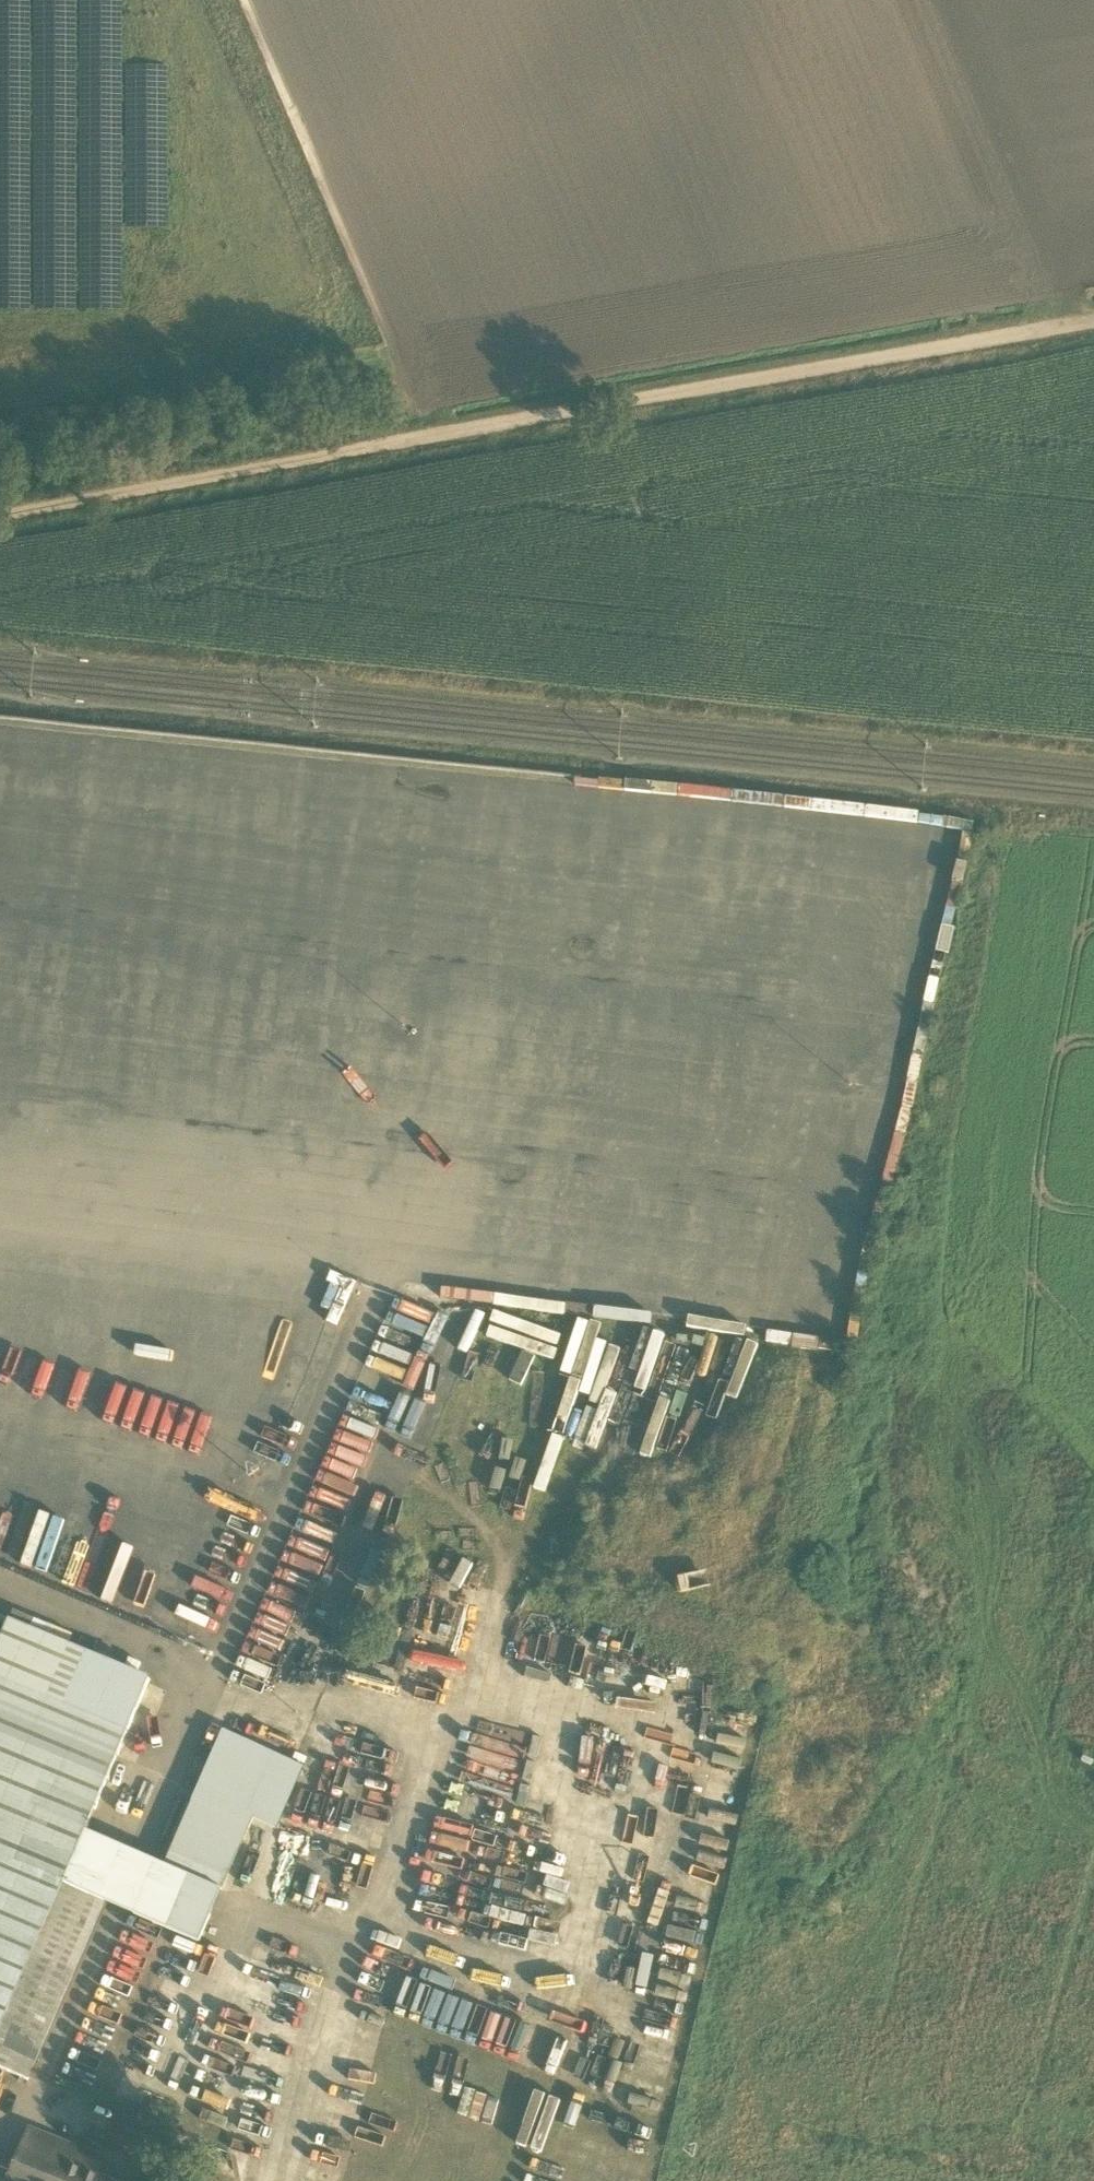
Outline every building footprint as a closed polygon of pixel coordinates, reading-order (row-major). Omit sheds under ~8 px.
[(757,1253),(785,1260),(793,1224),(808,1228),(811,1212),(784,1206),(778,1231),(763,1227),(757,1253)] [(64,1886),(86,1831),(151,1678),(9,1618),(0,1638),(0,2068),(28,2080),(104,1901),(64,1886)] [(192,1800),(165,1865),(223,1890),(250,1824),(192,1800)] [(11,2175),(8,2180),(110,2180),(99,2177),(106,2161),(92,2156),(30,2131),(11,2175)]
